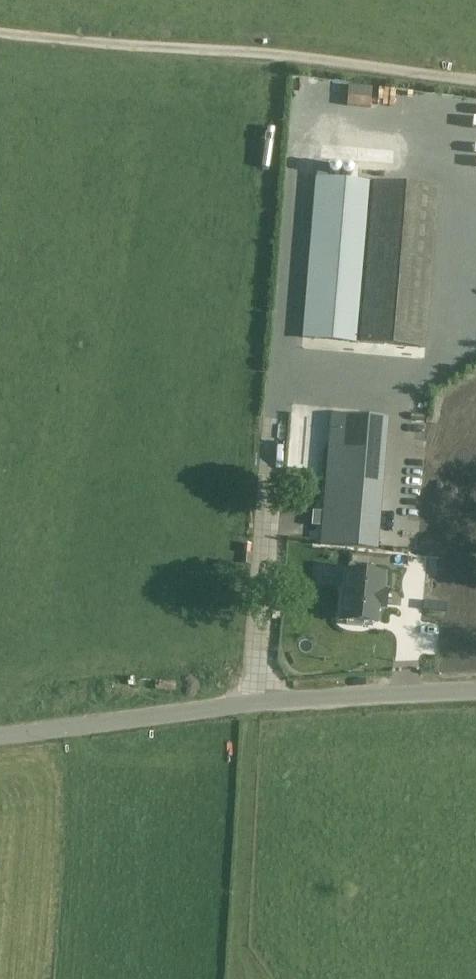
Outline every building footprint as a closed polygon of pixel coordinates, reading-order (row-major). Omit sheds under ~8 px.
[(303,339),(360,344),(426,349),(439,188),(373,182),(316,177),(303,339)] [(318,557),(337,559),(338,547),(378,550),(388,420),(330,415),(319,545),(318,557)] [(401,558),(390,558),(390,576),(400,576),(401,558)] [(362,627),(363,623),(375,624),(376,610),(379,610),(381,591),(382,591),(384,575),(348,572),(346,587),(344,587),(341,621),(348,621),(347,626),(362,627)]
